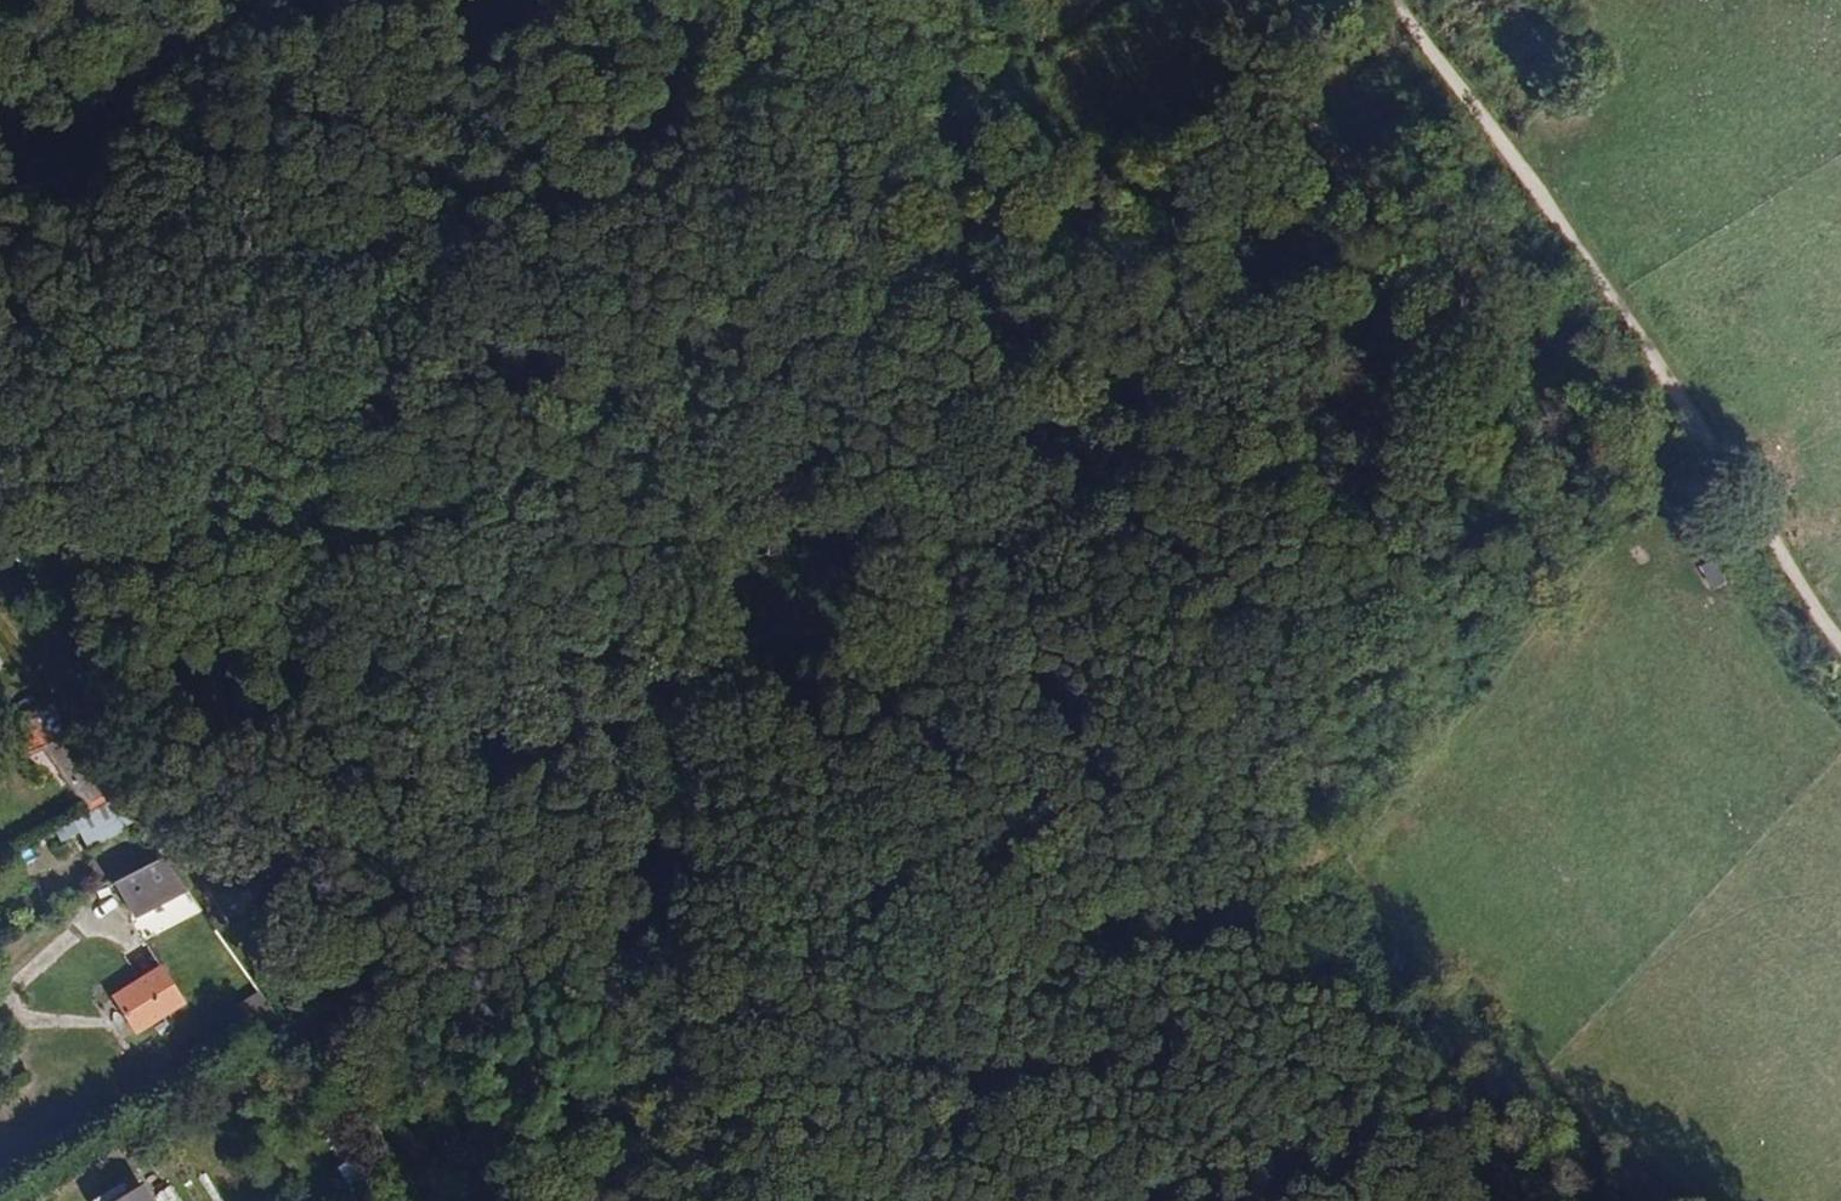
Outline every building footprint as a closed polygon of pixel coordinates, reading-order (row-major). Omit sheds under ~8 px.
[(132,816),(114,791),(104,796),(119,824),(132,816)] [(119,824),(104,796),(68,815),(83,846),(119,826),(119,824)] [(180,884),(157,853),(107,879),(126,914),(180,884)] [(157,969),(118,993),(139,1028),(178,1003),(157,969)] [(267,1027),(279,1018),(261,993),(248,1002),(267,1027)] [(339,1165),(349,1185),(366,1176),(356,1157),(339,1165)] [(94,1199),(95,1200),(152,1200),(143,1186),(126,1196),(118,1184),(94,1199)] [(356,1194),(361,1200),(366,1200),(375,1195),(369,1186),(356,1194)]
